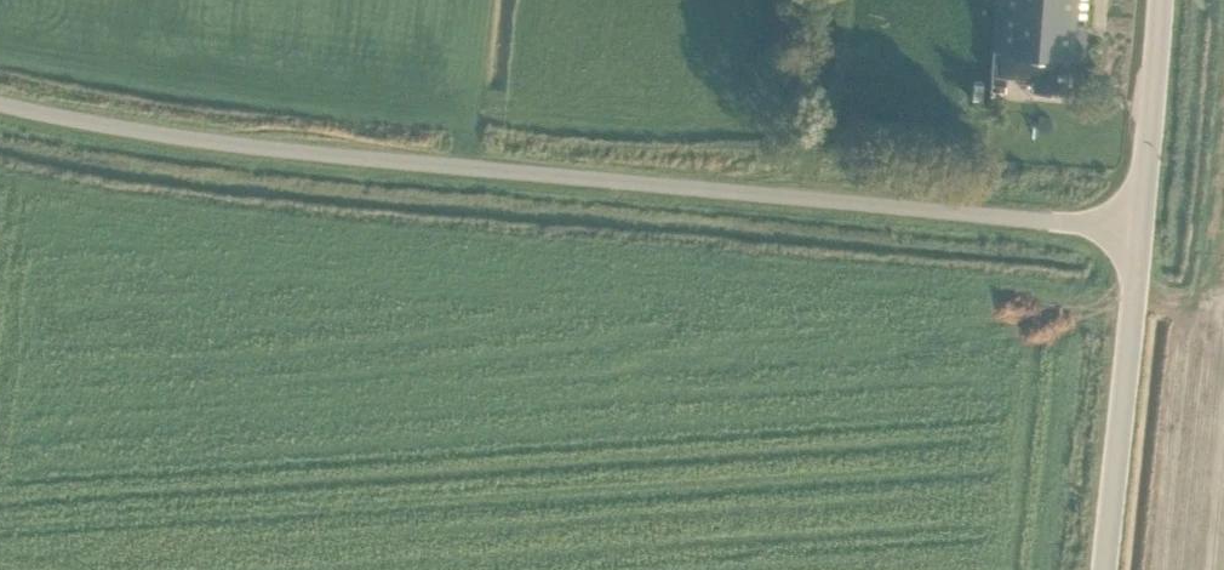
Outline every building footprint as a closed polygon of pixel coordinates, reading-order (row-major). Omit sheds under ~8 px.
[(1088,0),(997,0),(991,72),(1035,76),(1034,87),(1067,90),(1070,54),(1083,55),(1088,0)] [(1007,77),(992,75),(991,88),(1006,90),(1007,77)]
